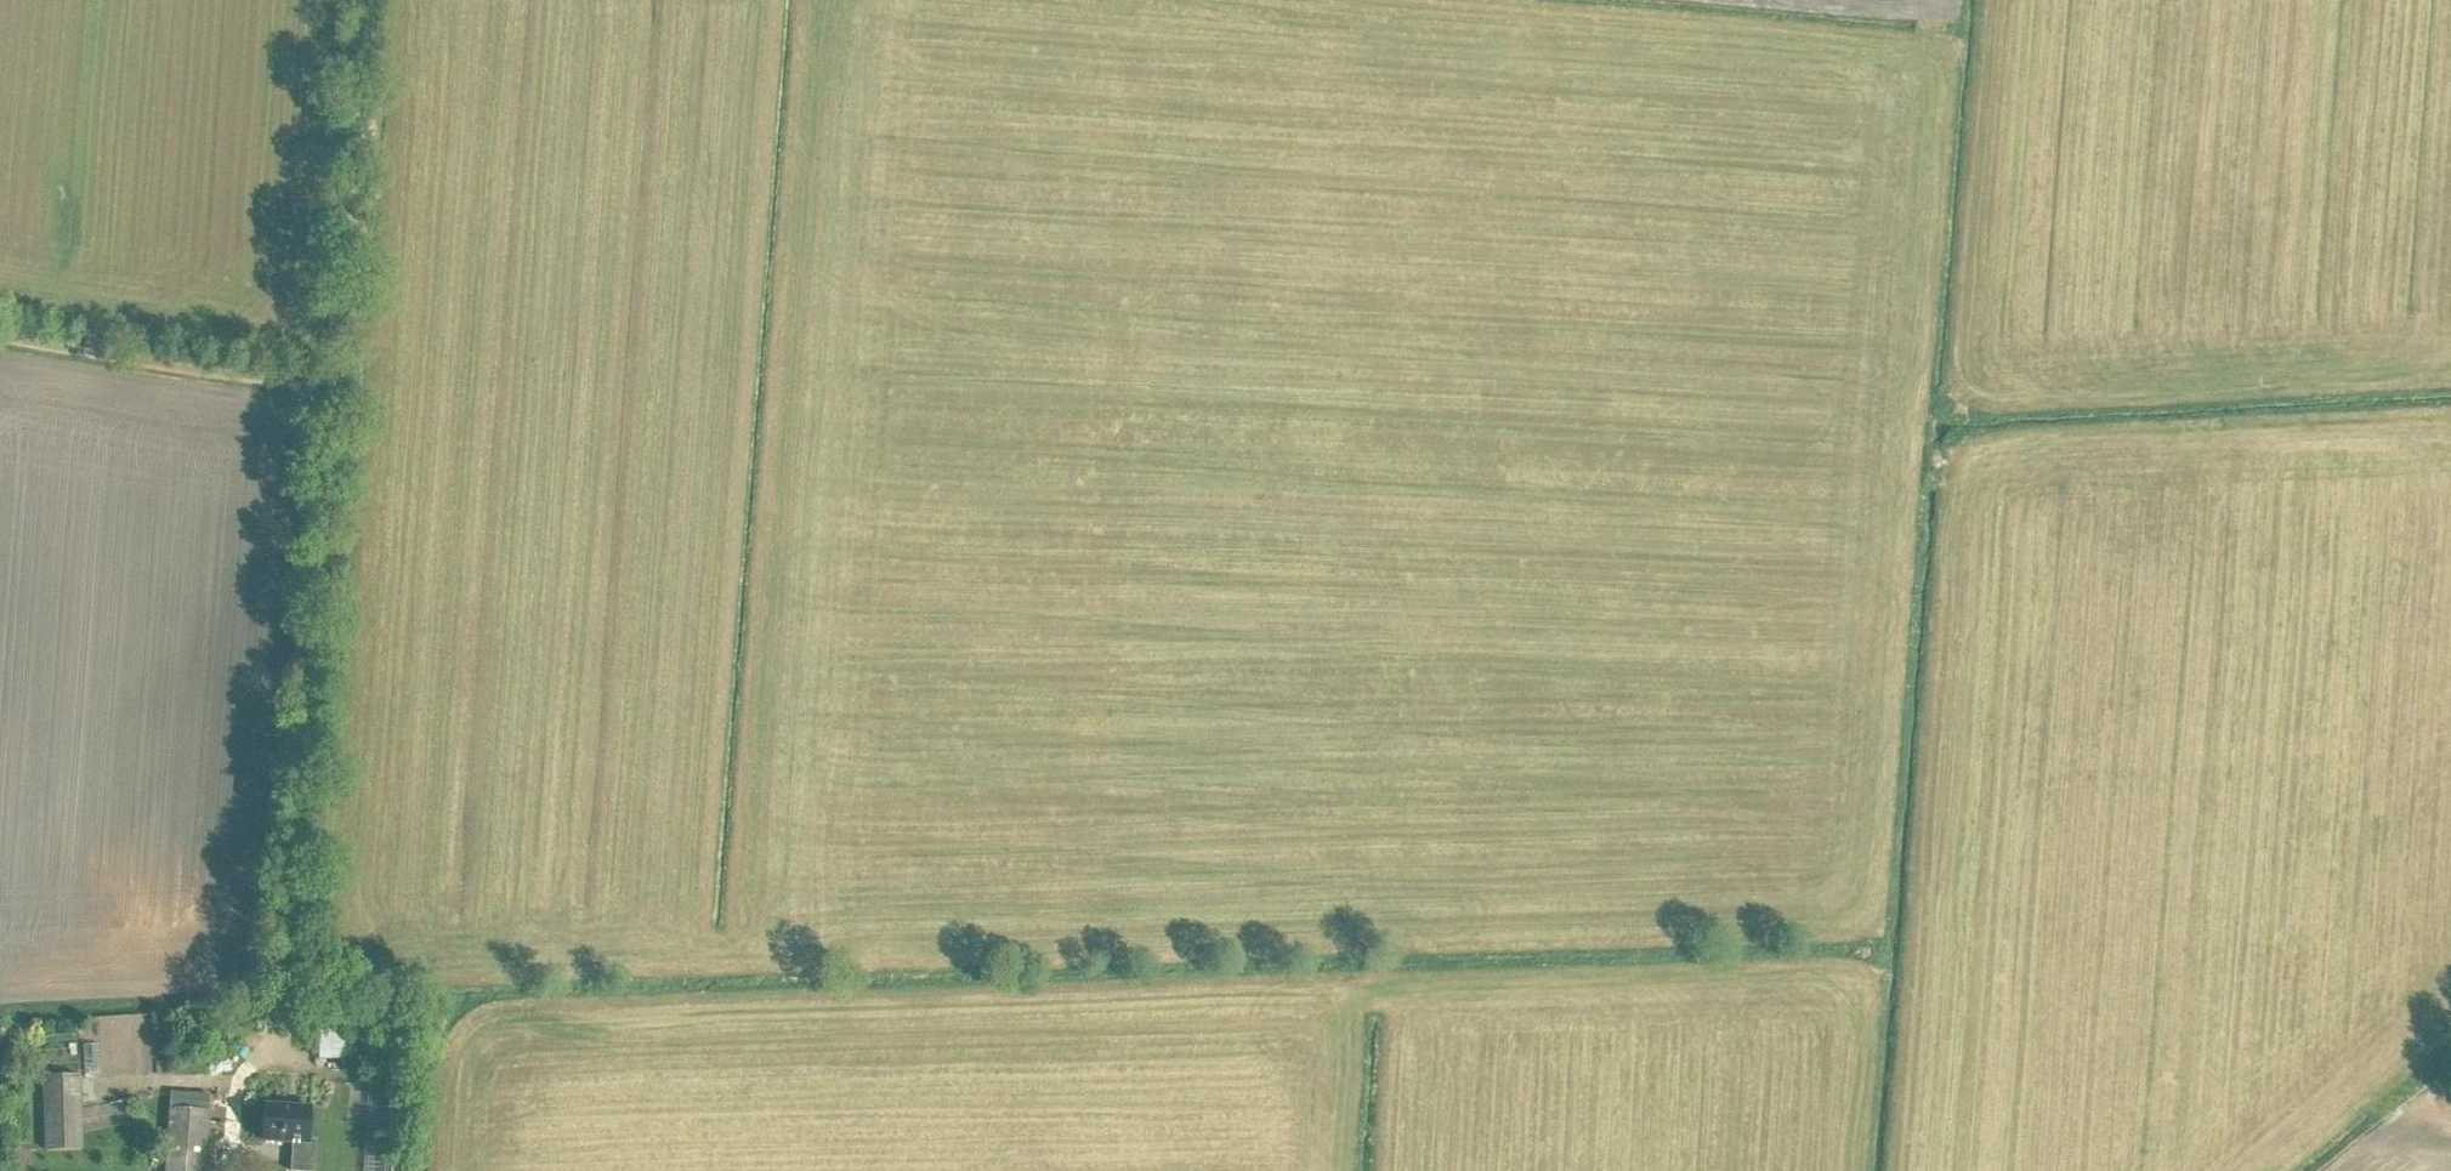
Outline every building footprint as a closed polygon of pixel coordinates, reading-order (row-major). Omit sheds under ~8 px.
[(310,1031),(310,1060),(343,1060),(344,1031),(310,1031)] [(79,1076),(44,1077),(47,1152),(81,1150),(79,1076)] [(412,1091),(390,1089),(385,1170),(407,1170),(412,1091)] [(210,1096),(171,1093),(165,1170),(207,1170),(211,1113),(209,1112),(210,1096)] [(291,1170),(314,1170),(316,1141),(308,1140),(310,1108),(265,1106),(263,1141),(292,1143),(291,1170)]
